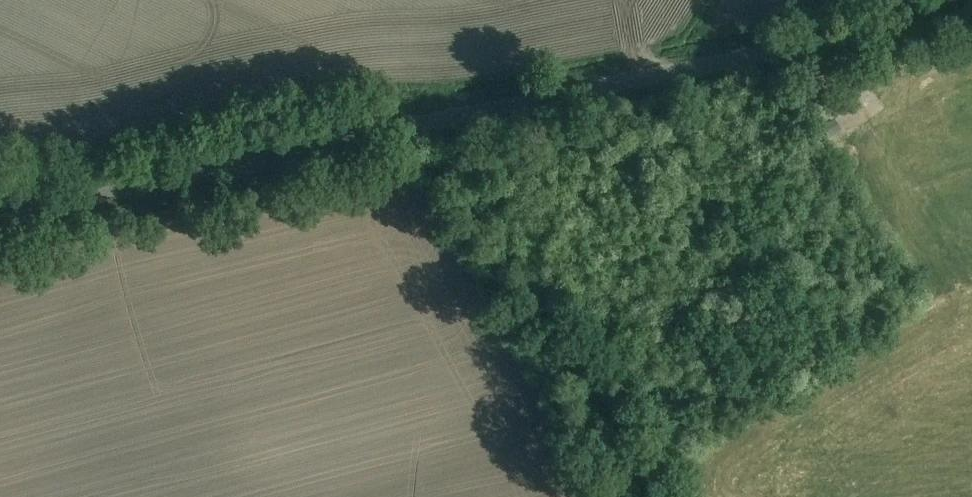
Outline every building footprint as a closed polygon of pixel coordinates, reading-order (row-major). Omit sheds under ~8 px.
[(830,136),(842,128),(834,118),(823,126),(830,136)]
